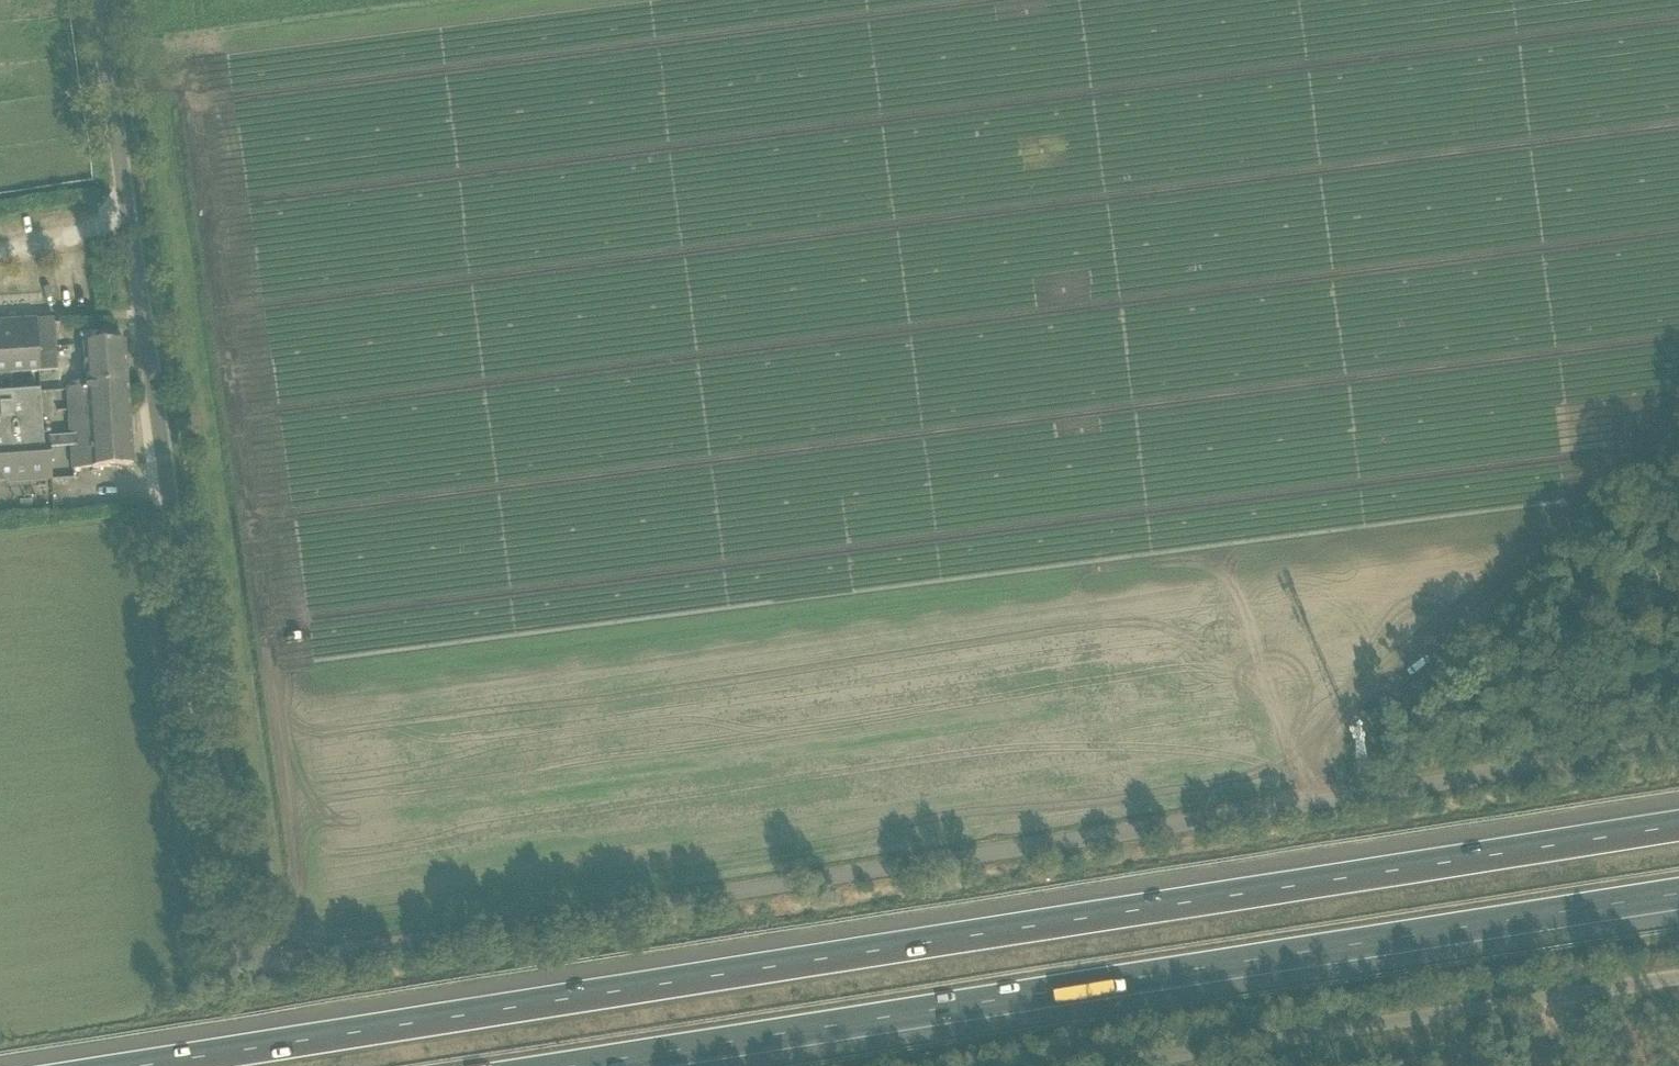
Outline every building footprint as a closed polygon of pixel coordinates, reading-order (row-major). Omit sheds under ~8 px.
[(86,387),(67,388),(70,435),(43,437),(40,391),(12,393),(11,373),(40,371),(36,319),(0,321),(0,374),(1,394),(0,394),(0,476),(45,473),(43,448),(71,446),(72,469),(132,465),(127,384),(86,387)] [(127,384),(124,341),(83,344),(86,387),(127,384)]
